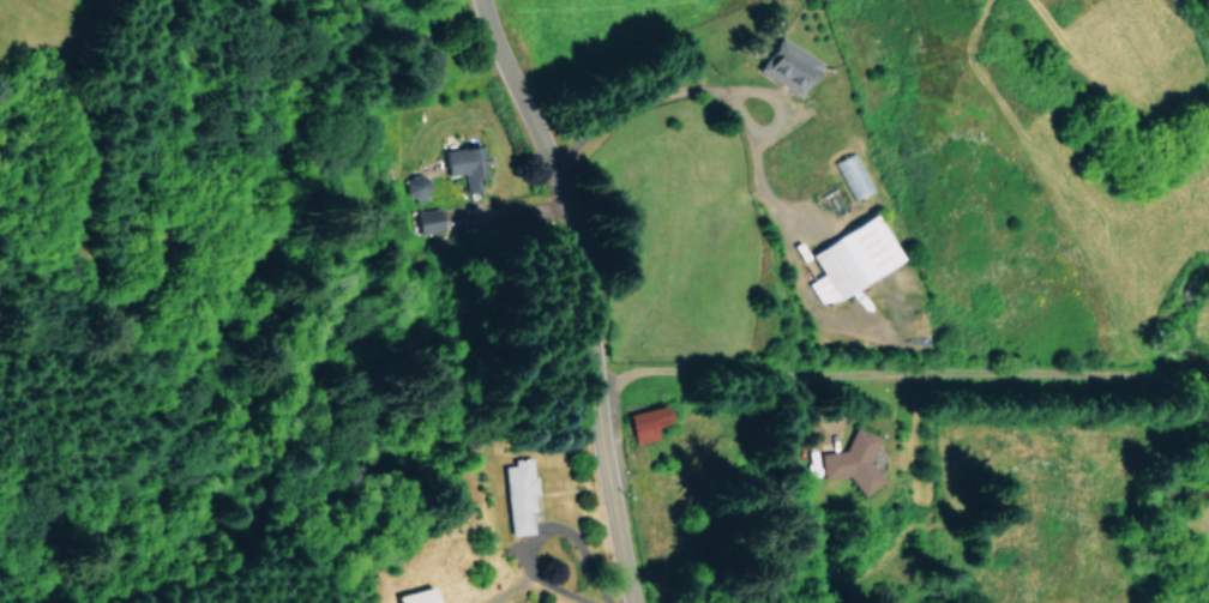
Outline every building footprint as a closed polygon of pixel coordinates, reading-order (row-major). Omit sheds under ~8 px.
[(797,94),(814,59),(769,37),(752,73),(797,94)] [(440,174),(461,173),(462,191),(474,190),(473,177),(482,177),(481,153),(476,154),(476,145),(439,147),(440,174)] [(428,185),(411,172),(398,189),(416,202),(428,185)] [(411,211),(416,237),(439,232),(434,207),(411,211)] [(897,260),(869,212),(805,251),(819,274),(806,282),(820,306),(897,260)] [(652,438),(649,424),(661,422),(657,404),(621,411),(627,442),(652,438)] [(818,452),(821,478),(851,474),(853,489),(875,487),(868,430),(846,432),(848,448),(818,452)] [(500,464),(507,534),(529,532),(527,511),(533,510),(527,456),(508,458),(509,463),(500,464)] [(428,584),(392,594),(394,602),(433,602),(428,584)]
